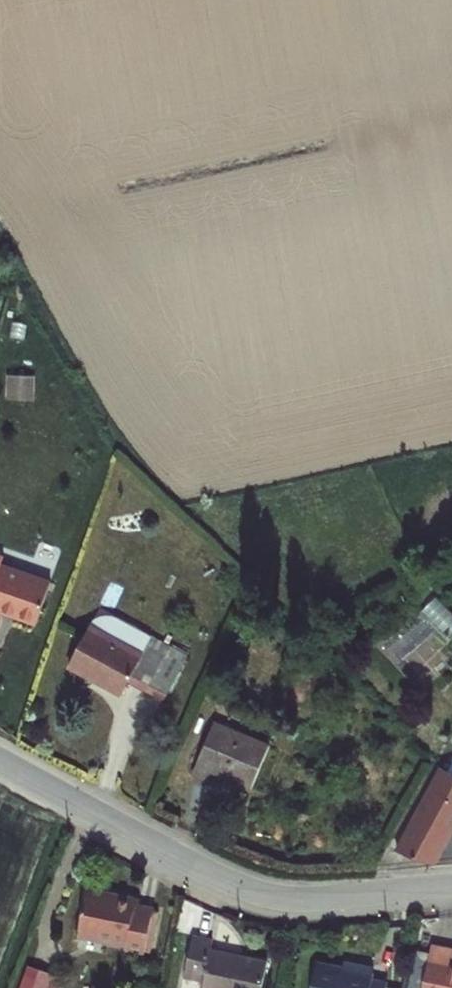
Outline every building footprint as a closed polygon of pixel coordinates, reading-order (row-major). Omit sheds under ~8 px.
[(4,400),(34,401),(35,376),(5,375),(4,400)] [(13,602),(14,607),(35,614),(49,572),(0,555),(0,597),(13,602)] [(86,617),(65,654),(115,682),(122,669),(159,692),(184,647),(113,604),(99,603),(91,609),(86,617)] [(451,662),(451,656),(443,646),(447,642),(422,613),(377,652),(414,695),(451,662)] [(123,696),(154,714),(160,703),(130,685),(123,696)] [(274,730),(218,705),(194,759),(210,766),(215,755),(254,773),(274,730)] [(435,760),(398,834),(434,851),(451,817),(451,758),(450,757),(446,765),(435,760)] [(143,939),(152,893),(134,889),(135,883),(84,873),(77,917),(123,926),(121,936),(143,939)] [(194,922),(186,966),(210,969),(208,981),(248,987),(265,987),(273,948),(216,937),(219,926),(194,922)] [(432,939),(421,987),(451,987),(451,955),(451,943),(432,939)] [(316,953),(309,987),(386,987),(388,972),(372,970),(374,963),(316,953)] [(81,967),(61,959),(51,987),(73,987),(81,967)] [(81,967),(73,987),(81,987),(88,969),(81,967)]
